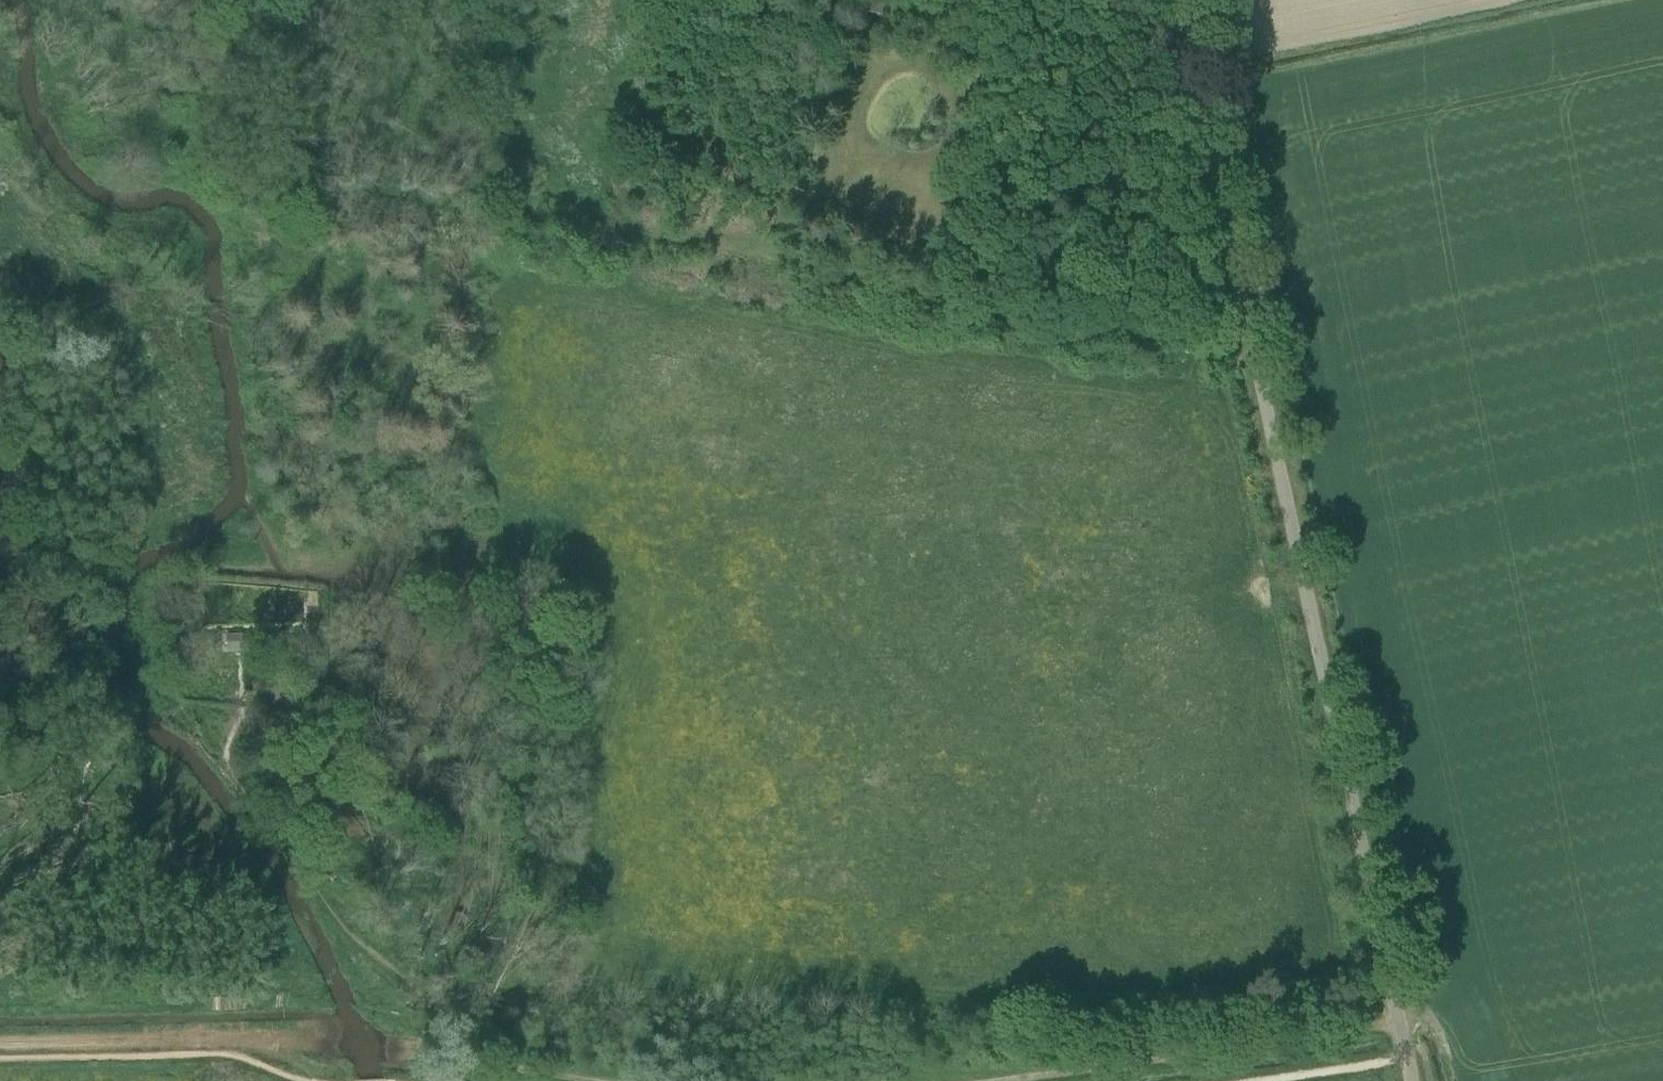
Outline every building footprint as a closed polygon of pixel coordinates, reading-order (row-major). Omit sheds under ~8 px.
[(225,649),(242,650),(242,634),(225,634),(225,649)]
